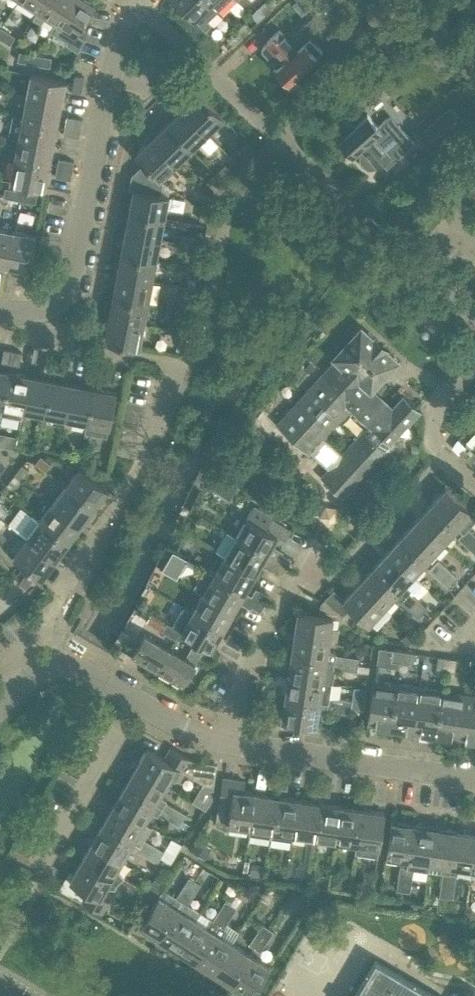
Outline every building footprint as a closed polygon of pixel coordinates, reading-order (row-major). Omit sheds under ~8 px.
[(45,0),(25,0),(39,9),(45,0)] [(71,0),(45,0),(39,9),(33,18),(41,23),(47,14),(57,21),(71,0)] [(90,0),(71,0),(57,21),(58,21),(52,29),(71,41),(69,43),(79,49),(85,39),(76,33),(95,3),(94,3),(90,0)] [(199,23),(205,30),(212,23),(208,20),(218,10),(211,3),(208,0),(176,0),(199,23)] [(211,3),(218,10),(228,0),(208,0),(211,3)] [(265,16),(275,7),(269,1),(259,10),(265,16)] [(263,46),(263,49),(273,61),(276,58),(280,63),(277,66),(289,80),(317,55),(322,53),(324,49),(314,39),(325,29),(314,16),(289,38),(281,29),(267,41),(268,42),(263,46)] [(237,30),(243,36),(252,28),(246,22),(237,30)] [(11,43),(16,35),(2,26),(0,30),(0,36),(11,43)] [(234,45),(243,36),(237,30),(227,39),(234,45)] [(35,63),(36,54),(20,50),(18,60),(35,63)] [(36,54),(35,63),(51,66),(52,57),(36,54)] [(28,95),(62,102),(67,79),(32,72),(28,95)] [(82,92),(85,76),(76,74),(73,90),(82,92)] [(184,107),(208,132),(223,116),(200,91),(184,107)] [(58,123),(62,102),(28,95),(24,116),(24,117),(58,123)] [(422,130),(436,145),(464,120),(451,105),(422,130)] [(193,147),(208,132),(184,107),(168,122),(193,147)] [(378,125),(367,113),(354,126),(350,122),(344,121),(340,125),(340,131),(343,135),(340,138),(352,152),(356,149),(360,154),(360,159),(367,167),(371,168),(376,163),(382,169),(414,141),(403,129),(400,132),(387,117),(378,125)] [(54,145),(58,123),(24,117),(24,116),(13,114),(9,135),(20,137),(19,139),(54,145)] [(65,125),(81,128),(83,119),(67,116),(65,125)] [(177,162),(193,147),(168,122),(152,137),(177,162)] [(80,137),(81,128),(65,125),(64,134),(80,137)] [(161,178),(161,177),(177,162),(152,137),(136,153),(144,161),(161,178)] [(50,165),(54,145),(19,139),(15,159),(50,165)] [(238,151),(244,157),(254,147),(248,141),(238,151)] [(57,167),(73,170),(75,161),(59,158),(57,167)] [(45,187),(50,165),(15,159),(11,181),(45,187)] [(165,181),(161,177),(161,178),(144,161),(132,173),(129,188),(134,189),(130,210),(165,217),(169,195),(162,194),(165,181)] [(225,163),(217,172),(218,173),(223,178),(231,170),(225,163)] [(71,179),(73,170),(57,167),(56,176),(71,179)] [(207,181),(214,187),(223,178),(218,173),(217,172),(207,181)] [(20,200),(22,190),(6,187),(4,197),(20,200)] [(22,190),(20,200),(36,203),(38,193),(22,190)] [(204,194),(202,207),(203,207),(210,209),(213,195),(204,194)] [(199,219),(208,220),(210,209),(203,207),(202,207),(199,219)] [(161,238),(165,217),(130,210),(126,232),(161,238)] [(14,231),(0,228),(0,263),(8,265),(14,231)] [(14,231),(8,265),(29,269),(36,235),(14,231)] [(156,260),(161,238),(126,232),(122,253),(156,260)] [(203,247),(204,247),(207,235),(197,233),(197,236),(195,245),(203,247)] [(195,245),(197,236),(182,234),(180,242),(195,245)] [(192,257),(201,259),(203,247),(195,245),(192,257)] [(152,281),(156,260),(122,253),(118,274),(152,281)] [(148,302),(152,281),(118,274),(114,295),(148,302)] [(188,274),(186,287),(187,288),(195,289),(198,276),(188,274)] [(193,304),(196,290),(195,289),(187,288),(184,302),(193,304)] [(144,323),(148,302),(114,295),(110,316),(144,323)] [(140,345),(144,323),(110,316),(105,338),(140,345)] [(180,317),(178,330),(179,330),(186,332),(189,319),(180,317)] [(322,474),(344,493),(419,411),(402,396),(391,407),(371,389),(396,362),(362,329),(336,357),(337,359),(278,423),(311,452),(327,467),(322,474)] [(176,342),(184,343),(186,332),(179,330),(178,330),(176,342)] [(11,363),(13,350),(4,348),(2,361),(11,363)] [(13,350),(11,363),(20,365),(22,352),(13,350)] [(53,372),(55,358),(47,357),(45,370),(53,372)] [(55,358),(53,372),(62,373),(65,360),(55,358)] [(315,365),(310,361),(305,367),(309,371),(315,365)] [(95,380),(98,367),(89,365),(87,378),(95,380)] [(98,367),(95,380),(105,382),(107,369),(98,367)] [(0,369),(0,405),(2,405),(9,370),(0,369)] [(23,409),(30,374),(9,370),(2,405),(1,413),(22,417),(23,409)] [(45,413),(51,379),(30,374),(23,409),(45,413)] [(66,418),(73,383),(51,379),(45,413),(66,418)] [(87,422),(94,387),(73,383),(66,418),(87,422)] [(107,436),(116,391),(94,387),(87,422),(85,431),(107,436)] [(466,459),(474,450),(467,444),(459,453),(466,459)] [(466,459),(473,465),(474,463),(474,452),(474,450),(466,459)] [(40,456),(35,462),(45,471),(51,463),(40,456)] [(22,464),(15,474),(22,479),(29,469),(22,464)] [(66,486),(93,507),(107,489),(79,468),(66,486)] [(7,484),(7,485),(14,489),(22,479),(15,474),(7,484)] [(214,475),(207,487),(229,501),(236,489),(214,475)] [(81,524),(93,507),(66,486),(53,503),(81,524)] [(431,504),(457,527),(472,511),(446,487),(431,504)] [(68,541),(81,524),(53,503),(41,521),(68,541)] [(443,543),(457,527),(431,504),(416,520),(443,543)] [(272,517),(273,516),(255,505),(247,517),(236,536),(287,567),(292,559),(271,546),(278,535),(286,540),(292,529),(272,517)] [(55,559),(68,541),(41,521),(32,515),(20,531),(28,538),(55,559)] [(428,559),(443,543),(416,520),(402,535),(428,559)] [(474,538),(474,534),(468,527),(459,537),(468,546),(474,538)] [(217,550),(225,555),(256,573),(262,562),(283,574),(287,567),(236,536),(228,531),(217,550)] [(414,575),(428,559),(402,535),(387,551),(414,575)] [(42,577),(55,559),(28,538),(14,556),(42,577)] [(405,596),(409,591),(411,589),(405,584),(414,575),(387,551),(373,567),(405,596)] [(225,555),(214,573),(214,574),(266,604),(271,597),(249,584),(256,573),(225,555)] [(0,559),(0,569),(3,573),(10,567),(2,557),(0,559)] [(439,577),(448,567),(439,559),(430,569),(439,577)] [(400,601),(405,596),(373,567),(358,583),(384,607),(393,598),(399,603),(400,601)] [(448,567),(439,577),(448,585),(457,575),(448,567)] [(194,587),(203,592),(234,610),(240,599),(262,612),(266,604),(214,574),(214,573),(205,568),(194,587)] [(26,589),(34,579),(27,573),(20,583),(26,589)] [(369,624),(384,607),(358,583),(344,598),(333,589),(325,597),(343,614),(350,607),(369,624)] [(410,610),(419,599),(409,591),(405,596),(400,601),(410,610)] [(203,592),(192,611),(223,629),(234,610),(203,592)] [(339,619),(343,614),(325,597),(321,602),(319,614),(298,611),(295,633),(330,638),(337,639),(339,629),(332,628),(333,618),(339,619)] [(142,598),(138,606),(147,610),(149,606),(147,600),(142,598)] [(419,599),(410,610),(418,617),(427,607),(419,599)] [(207,645),(212,648),(223,629),(192,611),(184,606),(172,626),(181,630),(196,639),(207,645)] [(146,621),(162,630),(167,622),(151,613),(146,621)] [(162,630),(176,638),(181,630),(172,626),(167,622),(162,630)] [(230,633),(244,641),(249,634),(234,626),(230,633)] [(406,643),(409,644),(416,635),(409,630),(401,639),(406,643)] [(240,649),(244,641),(230,633),(225,641),(240,649)] [(328,648),(330,638),(295,633),(292,655),(335,661),(336,654),(336,652),(328,648)] [(158,671),(170,648),(145,634),(132,656),(158,671)] [(183,686),(207,645),(196,639),(185,657),(170,648),(158,671),(183,686)] [(401,662),(403,650),(392,649),(390,661),(401,662)] [(412,652),(410,652),(403,650),(401,662),(411,663),(412,652)] [(345,669),(347,656),(336,654),(335,661),(334,667),(335,668),(345,669)] [(334,667),(335,661),(292,655),(289,676),(323,681),(324,681),(333,682),(335,668),(334,667)] [(446,668),(448,657),(439,655),(437,667),(446,668)] [(347,656),(345,669),(357,671),(359,658),(347,656)] [(456,670),(458,659),(458,658),(448,657),(446,668),(456,670)] [(320,702),(323,681),(289,676),(285,697),(320,702)] [(391,727),(398,683),(374,680),(368,724),(391,727)] [(414,731),(420,686),(398,683),(391,727),(414,731)] [(436,734),(443,690),(420,686),(414,731),(436,734)] [(459,738),(466,693),(443,690),(436,734),(459,738)] [(466,693),(459,738),(474,740),(474,695),(466,693)] [(317,725),(320,702),(285,697),(282,720),(317,725)] [(339,712),(341,699),(330,697),(328,710),(339,712)] [(341,699),(339,712),(351,714),(352,707),(353,701),(341,699)] [(165,758),(147,748),(135,767),(166,785),(171,776),(179,781),(185,771),(204,783),(213,784),(217,764),(191,760),(171,748),(165,758)] [(169,820),(176,807),(166,801),(167,799),(160,795),(166,785),(135,767),(125,785),(156,803),(162,807),(158,814),(169,820)] [(279,788),(281,772),(272,770),(269,786),(279,788)] [(281,772),(279,788),(287,789),(290,773),(281,772)] [(321,794),(323,778),(314,777),(312,793),(321,794)] [(229,824),(250,827),(256,792),(243,790),(245,781),(223,778),(216,824),(217,824),(227,829),(229,824)] [(323,778),(321,794),(330,795),(332,779),(323,778)] [(363,800),(366,784),(356,783),(354,799),(363,800)] [(373,802),(375,786),(366,784),(363,800),(373,802)] [(158,814),(162,807),(156,803),(125,785),(114,804),(145,822),(151,811),(158,815),(158,814)] [(249,834),(271,837),(272,830),(277,796),(256,792),(250,827),(249,834)] [(293,840),(294,833),(299,799),(277,796),(272,830),(271,837),(293,840)] [(313,836),(314,837),(319,802),(299,799),(294,833),(313,836)] [(336,840),(341,805),(319,802),(314,837),(336,840)] [(114,804),(103,823),(134,841),(140,845),(137,851),(147,857),(154,845),(144,839),(151,826),(145,822),(114,804)] [(336,840),(357,843),(362,808),(358,808),(341,805),(336,840)] [(176,807),(169,820),(179,826),(186,813),(176,807)] [(356,853),(378,856),(384,811),(362,808),(357,843),(356,853)] [(408,859),(414,824),(391,821),(386,855),(408,859)] [(92,842),(123,860),(130,848),(136,852),(137,851),(140,845),(134,841),(103,823),(92,842)] [(400,866),(399,877),(411,879),(412,879),(413,868),(428,870),(430,862),(429,862),(435,827),(414,824),(408,859),(409,859),(407,867),(400,866)] [(450,873),(451,865),(457,831),(435,827),(429,862),(430,862),(442,864),(441,872),(443,872),(447,873),(450,873)] [(472,868),(474,850),(474,833),(457,831),(451,865),(455,866),(472,868)] [(205,858),(212,847),(198,837),(190,849),(205,858)] [(112,878),(123,860),(92,842),(82,861),(112,878)] [(154,845),(147,857),(158,863),(164,851),(154,845)] [(59,888),(103,913),(109,902),(101,897),(112,878),(82,861),(74,873),(69,870),(59,888)] [(250,875),(264,877),(266,865),(252,863),(250,875)] [(456,874),(450,873),(447,873),(443,872),(442,884),(455,886),(456,874)] [(344,877),(332,875),(330,887),(342,889),(344,877)] [(122,892),(125,894),(132,882),(122,876),(115,888),(122,892)] [(148,888),(143,888),(140,893),(154,902),(165,884),(155,877),(148,888)] [(194,895),(201,884),(190,877),(183,887),(194,895)] [(410,891),(412,879),(411,879),(399,877),(397,890),(410,891)] [(132,882),(125,894),(136,900),(140,893),(143,888),(141,887),(132,882)] [(453,898),(455,886),(442,884),(440,896),(453,898)] [(188,905),(194,895),(183,887),(176,898),(188,905)] [(178,907),(159,895),(140,925),(159,937),(178,907)] [(226,900),(220,911),(231,918),(237,907),(226,900)] [(178,907),(159,937),(177,949),(196,919),(178,907)] [(227,924),(231,918),(220,911),(214,920),(201,911),(196,919),(177,949),(196,960),(218,925),(224,929),(227,924)] [(214,972),(233,942),(232,942),(239,931),(227,924),(224,929),(218,925),(196,960),(214,972)] [(267,941),(274,931),(262,924),(256,934),(267,941)] [(261,952),(267,941),(256,934),(249,945),(261,952)] [(232,984),(251,954),(233,942),(214,972),(232,984)] [(251,954),(232,984),(251,995),(270,966),(251,954)] [(412,982),(376,961),(356,995),(436,995),(412,982)]
